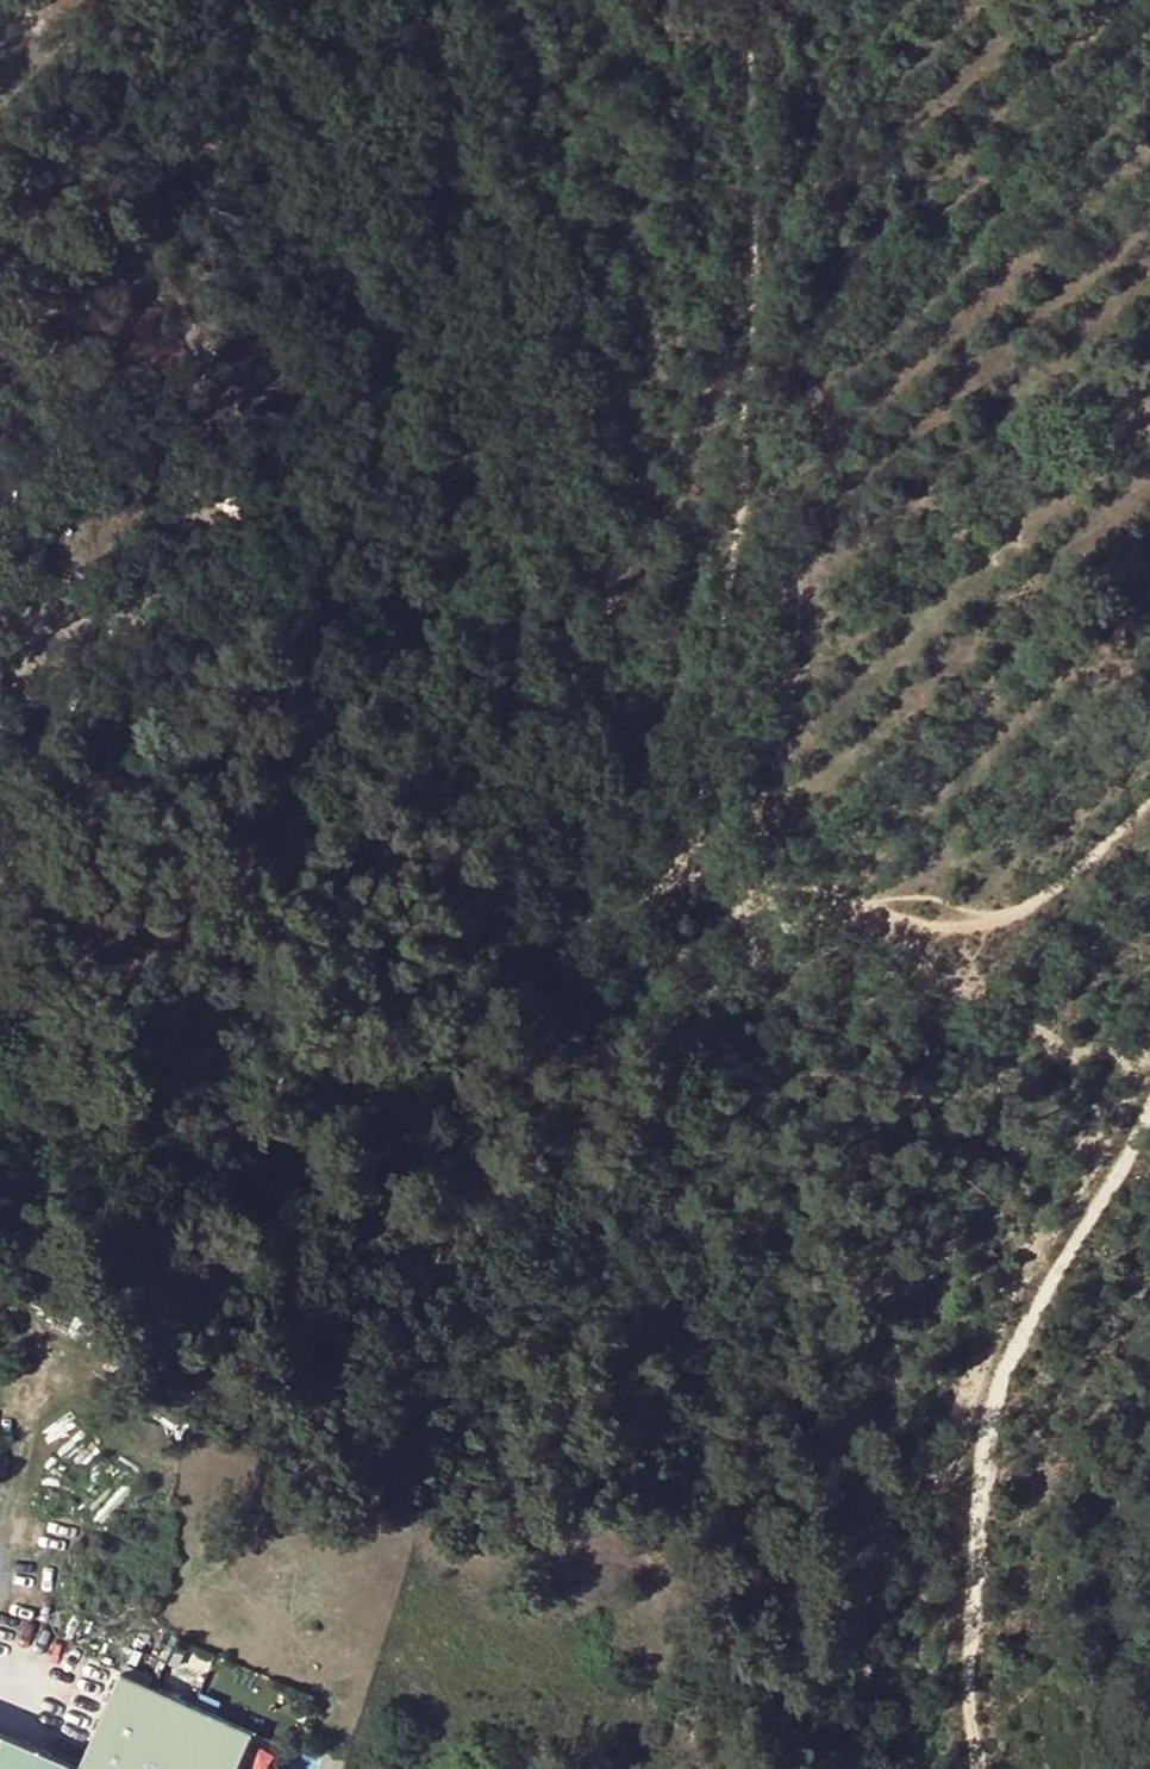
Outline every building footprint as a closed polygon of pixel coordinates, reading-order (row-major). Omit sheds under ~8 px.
[(87,1767),(0,1729),(0,1768),(241,1768),(259,1729),(128,1672),(87,1767)]
